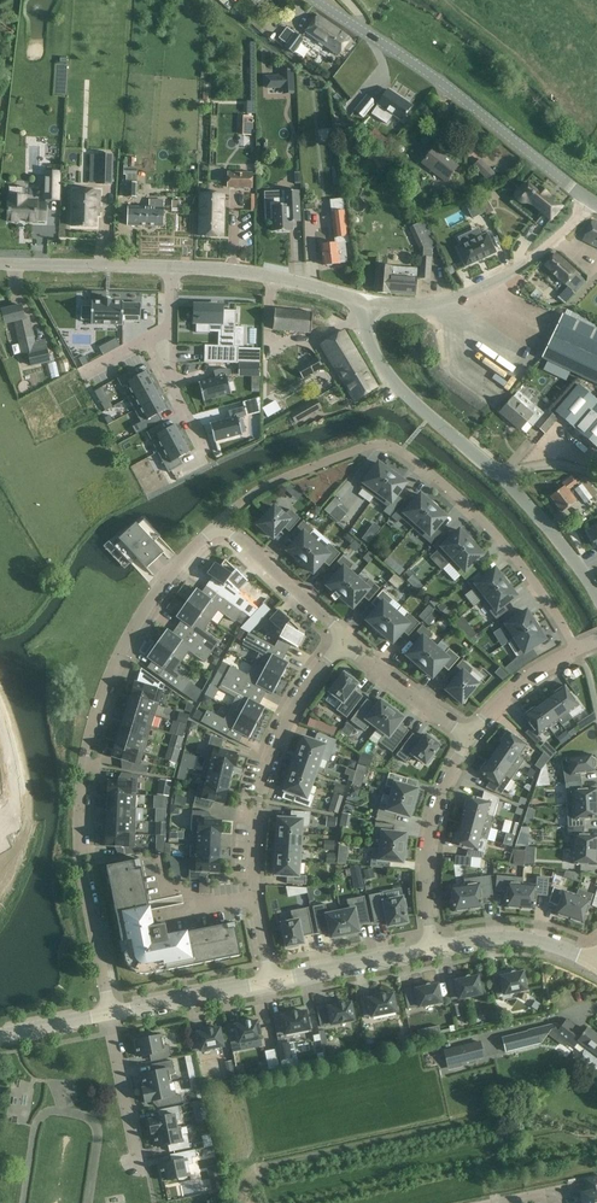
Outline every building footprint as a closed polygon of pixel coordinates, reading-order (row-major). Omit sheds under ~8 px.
[(306,31),(339,55),(351,38),(318,14),(313,21),(306,31)] [(280,37),(288,43),(285,46),(294,53),(305,39),(295,32),(288,27),(280,37)] [(282,75),(265,75),(265,89),(282,88),(294,87),(293,79),(293,69),(281,70),(282,75)] [(372,114),(387,124),(393,115),(401,120),(406,113),(406,114),(407,112),(407,111),(411,105),(388,89),(372,114)] [(337,93),(333,97),(339,104),(343,100),(337,93)] [(364,116),(375,102),(367,95),(355,110),(364,116)] [(242,135),(252,135),(253,116),(243,116),(242,135)] [(375,129),(368,136),(382,149),(389,141),(375,129)] [(458,166),(434,148),(423,163),(446,181),(458,166)] [(389,162),(381,149),(371,155),(378,168),(389,162)] [(98,154),(97,184),(112,184),(113,155),(98,154)] [(480,159),(474,166),(487,179),(494,172),(480,159)] [(124,165),(124,175),(127,175),(127,182),(128,182),(127,196),(137,197),(138,167),(128,167),(128,164),(124,165)] [(44,171),(43,201),(60,201),(61,171),(44,171)] [(252,188),(252,173),(228,172),(227,187),(252,188)] [(478,187),(484,181),(477,175),(471,181),(478,187)] [(530,203),(543,213),(544,214),(550,219),(551,218),(561,206),(539,188),(536,191),(527,183),(523,189),(520,187),(517,191),(516,193),(516,196),(517,198),(519,200),(521,201),(523,202),(526,201),(528,202),(530,203)] [(73,190),(72,226),(96,227),(97,205),(99,205),(100,191),(73,190)] [(284,191),(265,192),(265,206),(266,219),(272,219),(273,231),(292,230),(292,222),(299,221),(300,221),(300,217),(299,190),(284,191)] [(199,236),(222,236),(224,194),(201,193),(199,236)] [(7,194),(6,223),(19,223),(19,220),(25,220),(25,224),(38,224),(38,222),(47,222),(47,202),(39,202),(39,199),(27,199),(28,195),(7,194)] [(486,198),(480,202),(487,215),(493,211),(486,198)] [(127,225),(163,226),(164,200),(150,200),(150,207),(128,206),(127,225)] [(336,243),(321,245),(322,253),(324,265),(347,262),(346,250),(344,233),(342,220),(332,222),(334,239),(336,239),(336,243)] [(585,241),(596,246),(596,222),(593,220),(585,241)] [(461,245),(456,247),(465,268),(497,253),(487,232),(482,235),(478,227),(457,237),(461,245)] [(434,236),(419,243),(421,248),(421,255),(420,266),(419,278),(430,279),(431,267),(431,256),(432,249),(439,246),(434,236)] [(551,272),(564,284),(565,284),(573,291),(584,279),(576,272),(564,262),(555,254),(544,265),(551,271),(551,272)] [(377,266),(376,280),(374,292),(415,295),(416,275),(399,273),(399,275),(392,275),(393,267),(377,266)] [(451,266),(445,269),(449,275),(455,272),(451,266)] [(531,295),(536,301),(542,294),(536,289),(531,295)] [(81,306),(80,320),(91,320),(91,324),(122,325),(123,322),(140,322),(141,304),(123,303),(123,302),(112,301),(112,299),(102,299),(102,301),(92,301),(91,306),(81,306)] [(193,303),(192,324),(196,324),(196,332),(209,333),(209,332),(210,325),(221,325),(221,346),(218,346),(204,345),(204,362),(238,363),(239,346),(235,346),(236,326),(236,310),(223,310),(224,303),(193,303)] [(2,310),(5,321),(5,323),(15,321),(19,339),(33,336),(28,317),(24,318),(21,305),(2,310)] [(273,329),(310,333),(312,312),(275,309),(273,329)] [(563,314),(553,336),(596,357),(596,330),(563,314)] [(344,331),(320,345),(343,382),(366,368),(344,331)] [(596,384),(596,357),(553,336),(542,358),(582,377),(596,384)] [(111,341),(115,348),(120,346),(116,339),(111,341)] [(27,352),(31,366),(51,362),(47,347),(27,352)] [(88,363),(84,356),(79,359),(83,366),(88,363)] [(317,356),(298,368),(304,378),(323,367),(317,356)] [(239,363),(239,373),(260,374),(260,363),(239,363)] [(366,368),(343,382),(354,401),(377,387),(366,368)] [(215,378),(198,382),(203,401),(232,394),(227,376),(231,375),(230,370),(220,369),(213,371),(215,378)] [(120,377),(117,379),(121,387),(126,384),(132,395),(154,383),(150,376),(147,371),(135,377),(132,371),(125,375),(120,377)] [(132,395),(128,397),(134,410),(161,396),(154,383),(132,395)] [(555,411),(560,416),(596,447),(596,400),(578,384),(555,411)] [(476,392),(496,401),(499,394),(479,385),(476,392)] [(99,389),(94,391),(105,411),(113,407),(102,387),(99,389)] [(141,422),(132,427),(136,434),(162,420),(158,414),(168,409),(165,403),(161,396),(134,410),(141,422)] [(507,404),(500,412),(512,423),(520,430),(527,421),(529,419),(535,424),(537,426),(545,433),(557,419),(547,409),(544,412),(532,402),(532,403),(526,409),(513,397),(508,402),(506,404),(507,404)] [(307,404),(290,413),(296,424),(312,414),(313,414),(308,405),(307,404)] [(230,418),(209,423),(214,443),(243,435),(238,418),(246,415),(244,407),(228,411),(230,418)] [(110,415),(104,418),(108,424),(113,421),(110,415)] [(154,428),(146,432),(157,452),(184,438),(179,430),(176,424),(164,431),(161,424),(154,428)] [(184,438),(157,452),(168,472),(183,464),(179,458),(191,451),(188,445),(184,438)] [(361,487),(374,497),(394,470),(393,470),(391,469),(389,468),(387,468),(385,468),(378,463),(361,487)] [(383,511),(390,516),(402,499),(396,495),(405,483),(399,478),(398,476),(397,474),(396,472),(394,471),(394,470),(374,497),(387,507),(383,511)] [(550,496),(562,512),(576,501),(568,490),(572,486),(585,503),(596,494),(584,477),(582,479),(580,477),(575,480),(572,476),(562,483),(564,486),(550,496)] [(401,518),(413,528),(435,503),(433,502),(431,501),(429,500),(426,500),(420,495),(411,506),(405,501),(391,517),(397,522),(401,518)] [(324,510),(330,515),(341,502),(335,497),(324,510)] [(435,503),(413,528),(431,544),(441,533),(435,528),(445,517),(440,512),(439,509),(438,507),(437,505),(435,504),(436,503),(435,503)] [(256,522),(264,530),(264,531),(265,532),(265,533),(266,534),(267,534),(268,535),(269,535),(270,536),(271,536),(273,538),(283,526),(289,532),(300,519),(290,509),(284,515),(274,507),(265,518),(262,518),(260,519),(258,521),(257,522),(256,522)] [(120,541),(114,546),(130,564),(131,563),(136,558),(145,550),(153,542),(159,537),(160,536),(144,519),(137,525),(129,533),(120,541)] [(288,550),(293,556),(294,558),(295,560),(296,562),(298,563),(297,564),(298,564),(316,543),(308,536),(314,530),(303,521),(291,534),(297,539),(288,550)] [(587,531),(593,543),(595,542),(596,546),(596,526),(587,531)] [(432,545),(449,563),(473,540),(473,539),(473,540),(471,538),(469,537),(467,536),(465,536),(459,530),(448,540),(443,535),(432,545)] [(347,532),(343,537),(351,544),(355,539),(347,532)] [(473,540),(449,563),(465,580),(476,570),(471,565),(482,554),(477,549),(476,546),(476,544),(475,542),(473,541),(474,540),(473,540)] [(316,543),(298,564),(299,564),(300,565),(302,566),(305,567),(307,567),(313,572),(322,561),(329,567),(340,553),(329,544),(324,550),(316,543)] [(369,551),(363,558),(368,563),(375,556),(369,551)] [(327,585),(333,590),(334,592),(335,595),(336,596),(338,598),(337,599),(338,599),(356,578),(348,571),(353,565),(342,555),(331,568),(337,574),(327,585)] [(206,574),(223,586),(227,581),(238,591),(248,581),(225,560),(220,566),(215,562),(206,574)] [(507,580),(506,578),(504,577),(502,576),(500,575),(495,569),(483,578),(478,572),(466,582),(481,601),(508,580),(507,580)] [(356,578),(338,599),(340,600),(342,601),(344,602),(347,602),(352,607),(362,596),(368,601),(380,588),(369,579),(364,585),(356,578)] [(496,620),(508,610),(503,604),(515,595),(511,589),(510,587),(510,585),(509,583),(508,581),(508,580),(481,601),(496,620)] [(186,602),(211,620),(210,619),(218,609),(226,615),(226,616),(234,622),(241,611),(206,586),(198,598),(193,594),(197,588),(196,588),(186,602)] [(367,620),(373,625),(374,627),(375,629),(376,631),(377,633),(377,634),(396,613),(388,606),(393,600),(382,590),(371,603),(377,609),(367,620)] [(434,597),(429,602),(435,607),(440,603),(434,597)] [(176,617),(180,611),(185,615),(177,627),(212,652),(219,642),(211,636),(211,637),(202,631),(210,620),(211,621),(211,620),(186,602),(176,617)] [(443,602),(437,606),(442,612),(448,608),(443,602)] [(429,605),(419,617),(424,621),(434,609),(429,605)] [(287,653),(291,644),(297,648),(304,635),(298,632),(299,629),(278,609),(268,620),(282,633),(274,646),(287,653)] [(538,623),(536,622),(535,620),(533,619),(531,618),(526,611),(501,627),(510,641),(538,623)] [(251,633),(262,619),(254,612),(243,626),(251,633)] [(396,613),(377,634),(378,634),(378,633),(380,635),(382,636),(384,636),(386,637),(392,642),(402,631),(408,636),(420,623),(409,614),(403,620),(396,613)] [(462,616),(453,623),(471,639),(476,635),(462,616)] [(519,655),(544,639),(540,633),(540,630),(540,628),(539,626),(538,624),(539,624),(538,623),(510,641),(519,655)] [(407,655),(413,660),(414,663),(415,665),(417,668),(435,648),(427,641),(433,634),(422,625),(410,638),(417,644),(407,655)] [(167,629),(157,643),(182,661),(181,660),(189,650),(197,656),(196,657),(204,662),(212,652),(177,627),(168,639),(164,635),(168,629),(167,629)] [(240,629),(236,638),(243,642),(247,633),(240,629)] [(253,664),(281,679),(289,663),(288,662),(285,669),(280,666),(287,653),(274,646),(248,632),(242,644),(251,649),(251,648),(261,653),(255,664),(253,664)] [(480,633),(471,639),(474,643),(483,637),(480,633)] [(146,658),(147,658),(151,652),(156,656),(147,668),(182,693),(190,682),(182,677),(181,678),(173,671),(181,661),(182,662),(182,661),(157,643),(146,658)] [(217,647),(213,652),(219,657),(223,651),(217,647)] [(435,648),(417,668),(417,669),(418,668),(419,669),(421,670),(423,671),(424,671),(426,672),(432,677),(442,665),(448,671),(459,658),(449,648),(443,654),(435,648)] [(212,655),(210,659),(212,664),(216,666),(219,658),(212,655)] [(447,689),(449,691),(449,692),(449,693),(450,694),(451,695),(452,696),(452,697),(454,697),(455,697),(456,697),(464,705),(464,704),(464,703),(465,702),(466,700),(467,697),(467,695),(477,684),(467,675),(473,669),(462,660),(450,673),(457,678),(447,689)] [(216,673),(263,697),(270,685),(275,687),(271,694),(272,694),(281,679),(253,664),(254,665),(248,676),(239,671),(239,670),(222,661),(216,673)] [(500,667),(495,673),(503,681),(509,674),(500,667)] [(332,693),(326,701),(337,709),(336,710),(346,718),(363,696),(353,689),(357,683),(353,680),(355,678),(346,672),(345,674),(344,673),(336,683),(334,682),(329,689),(331,691),(330,692),(332,693)] [(230,708),(257,723),(265,707),(261,713),(256,710),(263,697),(216,673),(210,684),(219,688),(227,693),(228,692),(237,697),(231,708),(230,708)] [(135,681),(131,694),(159,703),(163,690),(135,681)] [(565,686),(554,694),(555,695),(567,712),(578,704),(565,686)] [(131,694),(127,707),(155,715),(159,703),(131,694)] [(205,695),(201,702),(208,706),(212,699),(205,695)] [(555,695),(546,703),(558,720),(561,724),(571,717),(567,712),(555,695)] [(382,702),(380,701),(376,706),(367,699),(350,721),(364,731),(371,723),(378,728),(393,707),(384,700),(382,702)] [(546,703),(536,709),(549,727),(558,720),(546,703)] [(127,707),(123,719),(151,728),(155,715),(127,707)] [(378,728),(374,734),(380,739),(378,742),(392,752),(409,730),(399,723),(403,718),(401,716),(402,714),(393,707),(378,728)] [(535,707),(524,715),(533,727),(525,733),(537,743),(541,740),(538,735),(549,727),(536,709),(535,707)] [(196,710),(192,717),(201,722),(239,742),(246,729),(251,732),(248,738),(249,738),(257,723),(230,708),(229,709),(230,709),(224,721),(215,716),(216,715),(207,710),(205,714),(196,710)] [(180,712),(177,721),(186,724),(188,719),(187,719),(189,714),(180,712)] [(596,718),(594,713),(579,724),(582,728),(596,718)] [(142,738),(148,740),(151,728),(123,719),(119,731),(142,738)] [(313,720),(310,728),(335,737),(338,729),(313,720)] [(192,722),(189,728),(196,731),(198,725),(192,722)] [(347,722),(341,731),(348,737),(355,728),(347,722)] [(176,735),(182,737),(186,725),(180,723),(176,735)] [(520,755),(528,744),(507,730),(500,741),(520,755)] [(565,732),(563,733),(568,739),(571,737),(568,733),(566,730),(565,732)] [(142,738),(119,731),(116,744),(115,743),(115,744),(138,751),(142,738)] [(422,740),(412,733),(396,755),(406,763),(413,755),(425,764),(426,762),(428,764),(434,757),(432,755),(439,745),(438,744),(440,742),(432,736),(430,738),(426,735),(422,740)] [(172,734),(169,746),(180,750),(184,738),(182,737),(176,735),(172,734)] [(328,761),(336,740),(317,734),(315,741),(303,737),(301,742),(299,741),(296,750),(328,761)] [(539,747),(551,758),(558,751),(546,740),(539,747)] [(520,755),(500,741),(499,742),(501,743),(495,752),(494,751),(493,752),(518,769),(525,759),(520,755)] [(115,744),(111,757),(124,761),(122,769),(145,773),(147,767),(140,765),(144,753),(138,751),(115,744)] [(168,746),(164,759),(177,763),(181,750),(180,750),(168,746)] [(205,759),(233,766),(237,753),(208,746),(205,759)] [(291,763),(316,772),(323,774),(328,761),(296,750),(293,758),(295,759),(294,763),(291,763)] [(518,769),(493,752),(494,753),(488,762),(486,761),(485,762),(511,779),(518,769)] [(544,752),(535,765),(541,769),(550,758),(544,752)] [(361,753),(358,764),(370,767),(373,757),(361,753)] [(183,754),(181,762),(191,765),(193,757),(183,754)] [(591,755),(562,760),(566,783),(581,781),(579,773),(594,770),(593,769),(596,766),(594,759),(591,757),(591,755)] [(205,759),(201,771),(230,778),(233,766),(205,759)] [(350,759),(347,766),(354,769),(356,762),(350,759)] [(500,795),(511,779),(485,762),(478,772),(490,781),(485,788),(500,795)] [(290,767),(287,776),(311,785),(316,772),(291,763),(293,764),(292,768),(290,767)] [(366,767),(358,765),(352,784),(360,787),(366,767)] [(350,775),(348,780),(352,781),(355,771),(346,768),(344,773),(350,775)] [(531,768),(526,775),(531,778),(536,771),(531,768)] [(198,783),(198,784),(227,791),(230,778),(201,771),(200,777),(206,778),(205,785),(198,783)] [(137,775),(121,772),(121,781),(108,780),(107,794),(137,795),(137,775)] [(179,772),(178,779),(184,780),(186,773),(179,772)] [(417,789),(405,786),(408,778),(389,773),(385,786),(393,788),(391,796),(415,804),(419,792),(416,791),(417,789)] [(293,802),(311,809),(316,795),(308,793),(311,785),(287,776),(284,785),(286,786),(284,790),(295,795),(293,802)] [(160,779),(157,794),(169,796),(172,781),(160,779)] [(566,783),(567,805),(573,804),(596,803),(596,799),(596,788),(581,789),(581,781),(566,783)] [(198,784),(193,804),(208,808),(210,801),(224,804),(227,791),(198,784)] [(336,784),(333,792),(342,795),(345,787),(336,784)] [(352,786),(350,794),(358,797),(360,789),(352,786)] [(497,804),(499,798),(484,791),(482,799),(467,795),(464,808),(488,814),(491,802),(497,804)] [(136,808),(137,795),(107,794),(107,807),(136,808)] [(409,817),(410,814),(412,815),(415,804),(391,796),(382,794),(380,802),(376,815),(395,821),(397,813),(409,817)] [(154,796),(153,808),(165,809),(167,809),(167,796),(154,796)] [(520,797),(518,803),(525,805),(527,799),(520,797)] [(567,805),(568,827),(584,827),(584,818),(596,817),(596,803),(573,804),(567,805)] [(171,805),(170,814),(179,814),(180,806),(171,805)] [(135,821),(136,808),(107,807),(106,819),(135,821)] [(490,828),(494,816),(488,814),(464,808),(463,809),(466,809),(463,820),(461,820),(490,828)] [(517,808),(515,814),(521,816),(523,810),(517,808)] [(192,810),(191,832),(221,833),(222,820),(207,819),(207,811),(192,810)] [(301,834),(301,825),(309,826),(310,812),(291,811),(290,819),(278,818),(278,823),(276,823),(275,832),(301,834)] [(165,814),(155,813),(155,821),(164,821),(165,814)] [(340,826),(348,828),(351,815),(342,813),(340,826)] [(327,816),(326,827),(336,828),(337,817),(327,816)] [(135,833),(135,821),(106,819),(106,832),(135,833)] [(487,840),(490,828),(461,820),(463,821),(460,832),(457,831),(457,832),(481,839),(487,840)] [(156,822),(155,835),(157,835),(165,835),(166,835),(167,822),(164,822),(156,822)] [(373,836),(381,837),(380,846),(406,848),(407,837),(405,836),(405,834),(394,832),(394,824),(375,822),(373,836)] [(512,822),(509,833),(514,835),(515,835),(518,823),(512,822)] [(567,835),(574,835),(573,849),(596,850),(596,835),(584,835),(584,827),(568,827),(567,835)] [(118,847),(120,856),(134,853),(135,833),(106,832),(105,832),(105,846),(118,847)] [(190,844),(190,845),(220,846),(221,834),(221,833),(191,832),(197,833),(197,845),(190,844)] [(274,846),(300,848),(301,834),(275,832),(274,841),(277,842),(277,846),(274,846)] [(466,857),(471,857),(482,858),(484,852),(478,851),(481,839),(457,832),(454,845),(468,849),(466,857)] [(506,832),(503,844),(511,846),(511,845),(512,843),(514,835),(509,833),(506,832)] [(325,841),(325,850),(334,850),(334,841),(325,841)] [(190,845),(190,858),(219,859),(220,846),(190,845)] [(273,860),(299,862),(300,848),(274,846),(274,847),(277,847),(276,851),(274,851),(273,860)] [(370,867),(389,869),(390,861),(402,862),(402,860),(405,860),(406,848),(380,846),(379,854),(371,853),(370,867)] [(535,865),(536,847),(514,846),(514,865),(535,865)] [(573,863),(596,864),(596,862),(596,850),(573,849),(573,863)] [(326,863),(335,864),(336,854),(327,854),(326,863)] [(337,860),(336,863),(344,864),(346,855),(339,854),(339,860),(337,860)] [(471,857),(466,857),(455,856),(454,865),(470,866),(471,857)] [(189,879),(204,880),(204,872),(219,873),(219,859),(190,858),(189,879)] [(139,859),(106,866),(109,878),(112,877),(115,891),(112,892),(116,914),(120,914),(123,928),(119,929),(121,942),(122,941),(122,940),(125,940),(126,946),(125,948),(125,950),(124,951),(124,953),(124,955),(125,957),(125,959),(126,961),(126,963),(127,965),(128,966),(130,968),(131,969),(133,970),(134,971),(136,972),(138,973),(140,974),(142,974),(143,974),(145,974),(147,974),(149,974),(151,973),(153,972),(155,972),(156,970),(158,969),(159,968),(165,967),(166,969),(165,970),(178,968),(177,964),(191,962),(192,965),(215,961),(214,957),(228,954),(229,958),(241,955),(234,923),(234,922),(231,923),(231,924),(234,923),(235,927),(168,941),(167,937),(170,936),(170,935),(167,936),(165,924),(153,926),(152,923),(151,924),(152,926),(148,927),(134,861),(139,860),(140,863),(139,859)] [(273,860),(273,869),(275,870),(275,875),(287,875),(286,883),(306,885),(306,876),(298,875),(299,862),(273,860)] [(350,869),(353,880),(362,878),(360,867),(350,869)] [(375,878),(373,868),(364,870),(366,880),(375,878)] [(520,909),(522,878),(497,875),(495,891),(506,892),(505,907),(520,909)] [(468,910),(483,908),(482,899),(493,897),(490,876),(464,879),(468,910)] [(547,896),(548,877),(537,876),(536,885),(522,884),(523,878),(522,878),(520,909),(535,910),(536,895),(547,896)] [(453,912),(468,910),(464,879),(465,885),(450,887),(453,912)] [(298,898),(305,898),(306,889),(299,888),(298,898)] [(569,918),(568,921),(573,922),(574,920),(583,923),(592,894),(578,890),(577,895),(569,918)] [(563,891),(555,914),(564,917),(569,918),(577,895),(563,891)] [(383,892),(368,895),(374,922),(382,920),(382,918),(386,917),(388,926),(395,924),(396,927),(406,925),(406,922),(407,922),(404,908),(407,908),(405,899),(402,899),(402,897),(384,901),(383,892)] [(349,910),(340,911),(345,937),(357,934),(356,932),(359,932),(358,925),(370,923),(364,896),(346,899),(349,910)] [(340,911),(327,914),(325,904),(312,906),(318,933),(330,931),(331,937),(333,937),(334,939),(345,937),(340,911)] [(282,925),(280,926),(281,934),(284,934),(286,946),(287,946),(288,948),(298,946),(298,944),(303,943),(302,936),(313,934),(308,907),(290,911),(292,921),(282,923),(282,925)] [(492,975),(495,987),(496,996),(526,989),(525,984),(523,972),(516,973),(516,972),(514,971),(512,971),(510,973),(510,974),(508,975),(505,973),(492,975)] [(460,977),(447,980),(451,1000),(481,994),(480,988),(478,976),(471,977),(471,976),(469,975),(466,976),(465,978),(465,979),(463,979),(460,977)] [(441,1002),(440,996),(438,984),(431,986),(431,985),(429,983),(427,984),(425,986),(425,987),(423,987),(420,985),(404,989),(406,1000),(408,1009),(441,1002)] [(385,995),(385,994),(383,993),(380,993),(379,995),(379,996),(377,997),(374,995),(360,998),(364,1018),(396,1011),(393,993),(385,995)] [(316,1006),(319,1018),(320,1027),(354,1020),(350,1002),(344,1004),(344,1003),(342,1001),(339,1002),(338,1004),(338,1005),(336,1005),(332,1003),(316,1006)] [(450,1006),(452,1018),(462,1015),(459,1004),(450,1006)] [(273,1015),(275,1027),(278,1040),(286,1038),(285,1034),(309,1029),(306,1011),(297,1013),(296,1012),(295,1011),(292,1011),(291,1013),(291,1014),(289,1015),(285,1013),(273,1015)] [(248,1020),(246,1020),(245,1022),(245,1023),(242,1024),(239,1022),(227,1024),(231,1044),(261,1038),(257,1021),(250,1022),(250,1021),(248,1020)] [(502,1038),(506,1052),(540,1043),(548,1033),(565,1046),(567,1043),(574,1048),(577,1044),(585,1050),(583,1052),(583,1054),(583,1057),(584,1060),(585,1062),(586,1064),(588,1065),(591,1066),(593,1066),(596,1066),(596,1036),(587,1028),(584,1033),(566,1020),(561,1027),(556,1023),(528,1030),(528,1031),(502,1038)] [(418,1030),(419,1038),(419,1039),(441,1034),(439,1026),(418,1030)] [(189,1032),(191,1044),(193,1052),(223,1046),(222,1040),(219,1028),(212,1030),(212,1029),(210,1027),(208,1028),(207,1030),(207,1031),(205,1031),(201,1029),(189,1032)] [(325,1030),(319,1031),(321,1044),(327,1043),(325,1030)] [(402,1037),(404,1041),(411,1040),(410,1032),(405,1033),(402,1037)] [(155,1061),(167,1058),(171,1057),(171,1056),(169,1044),(163,1045),(161,1035),(158,1035),(158,1034),(154,1033),(149,1035),(149,1037),(136,1040),(137,1049),(136,1049),(136,1052),(138,1051),(139,1057),(153,1054),(155,1061)] [(276,1044),(280,1061),(293,1058),(290,1042),(276,1044)] [(444,1050),(448,1066),(483,1057),(479,1042),(444,1050)] [(172,1060),(167,1061),(156,1064),(157,1071),(142,1074),(143,1079),(142,1080),(142,1082),(144,1082),(145,1087),(142,1088),(171,1082),(170,1075),(175,1073),(172,1060)] [(175,1090),(170,1091),(168,1083),(171,1083),(171,1082),(142,1088),(145,1102),(160,1099),(161,1106),(182,1102),(180,1094),(176,1095),(175,1090)] [(195,1101),(197,1110),(205,1108),(203,1100),(195,1101)] [(178,1106),(174,1107),(162,1109),(163,1116),(148,1119),(151,1134),(154,1133),(177,1128),(176,1121),(181,1119),(178,1106)] [(155,1138),(154,1139),(154,1141),(156,1141),(157,1147),(172,1144),(173,1151),(190,1148),(187,1135),(182,1135),(180,1127),(177,1128),(154,1133),(155,1138)] [(203,1150),(205,1156),(215,1153),(212,1147),(203,1150)] [(174,1154),(175,1161),(161,1164),(162,1169),(160,1169),(161,1172),(162,1172),(164,1180),(190,1175),(188,1165),(193,1163),(192,1158),(197,1157),(195,1149),(174,1154)] [(585,1179),(588,1191),(581,1192),(583,1202),(596,1202),(596,1177),(585,1179)]
